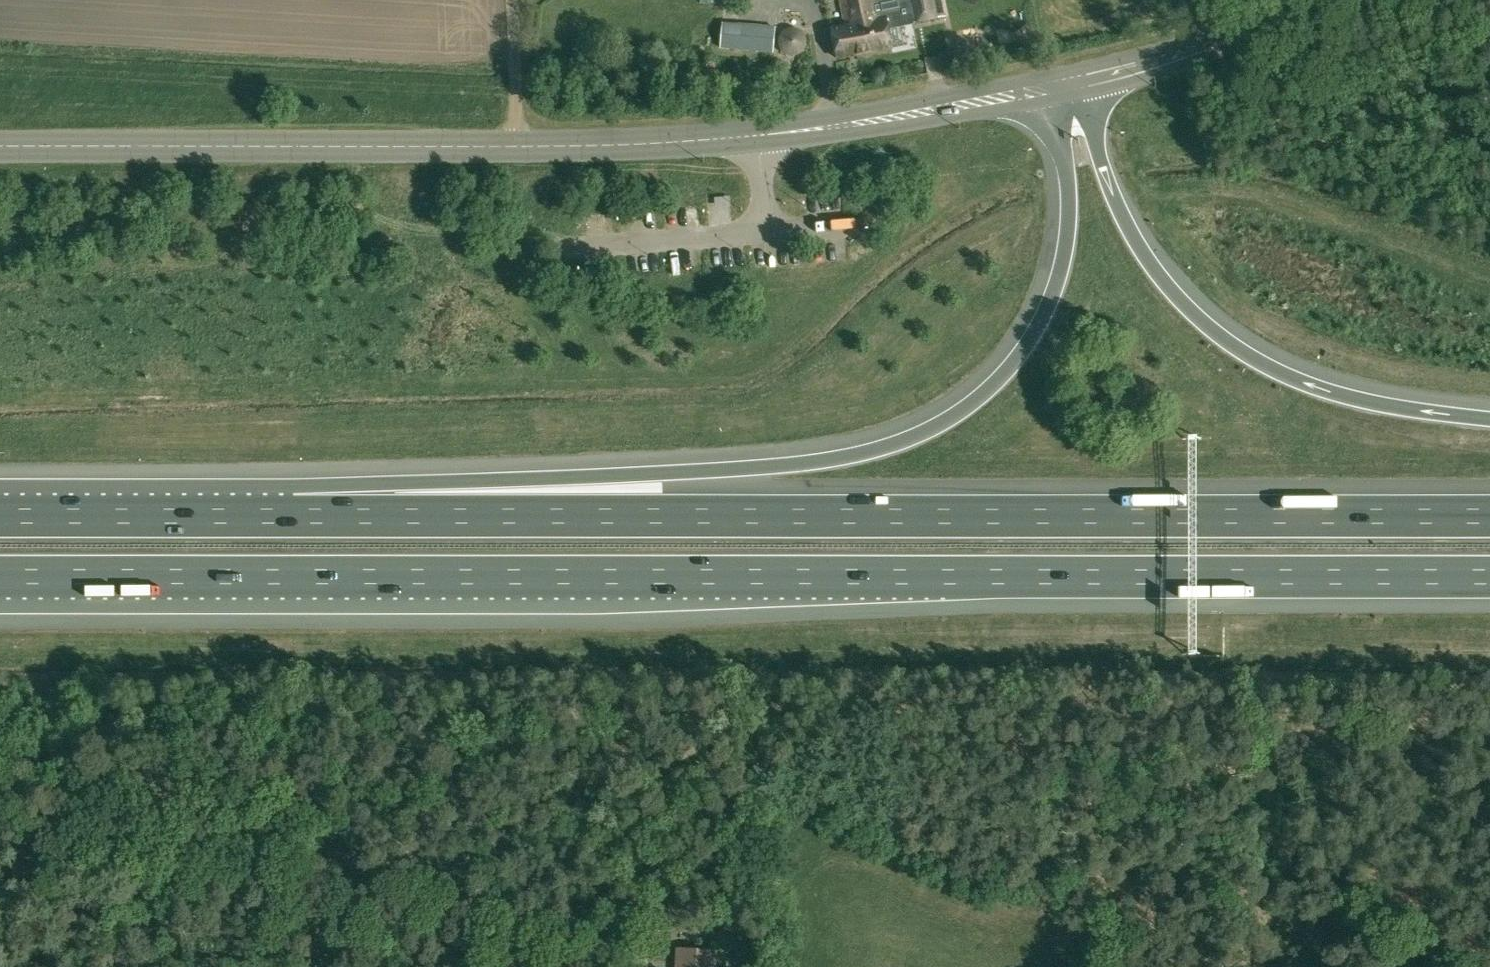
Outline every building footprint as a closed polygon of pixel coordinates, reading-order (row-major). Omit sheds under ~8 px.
[(895,12),(884,14),(883,14),(880,0),(840,0),(845,27),(832,29),(837,58),(892,48),(888,29),(897,27),(895,12)] [(884,14),(895,12),(905,10),(903,0),(881,0),(884,14)] [(942,0),(905,0),(907,10),(905,10),(895,12),(897,27),(911,24),(910,23),(945,16),(942,0)] [(736,49),(773,52),(775,27),(738,24),(736,49)] [(667,916),(647,916),(647,932),(667,932),(667,916)] [(676,948),(675,966),(716,966),(717,950),(676,948)]
